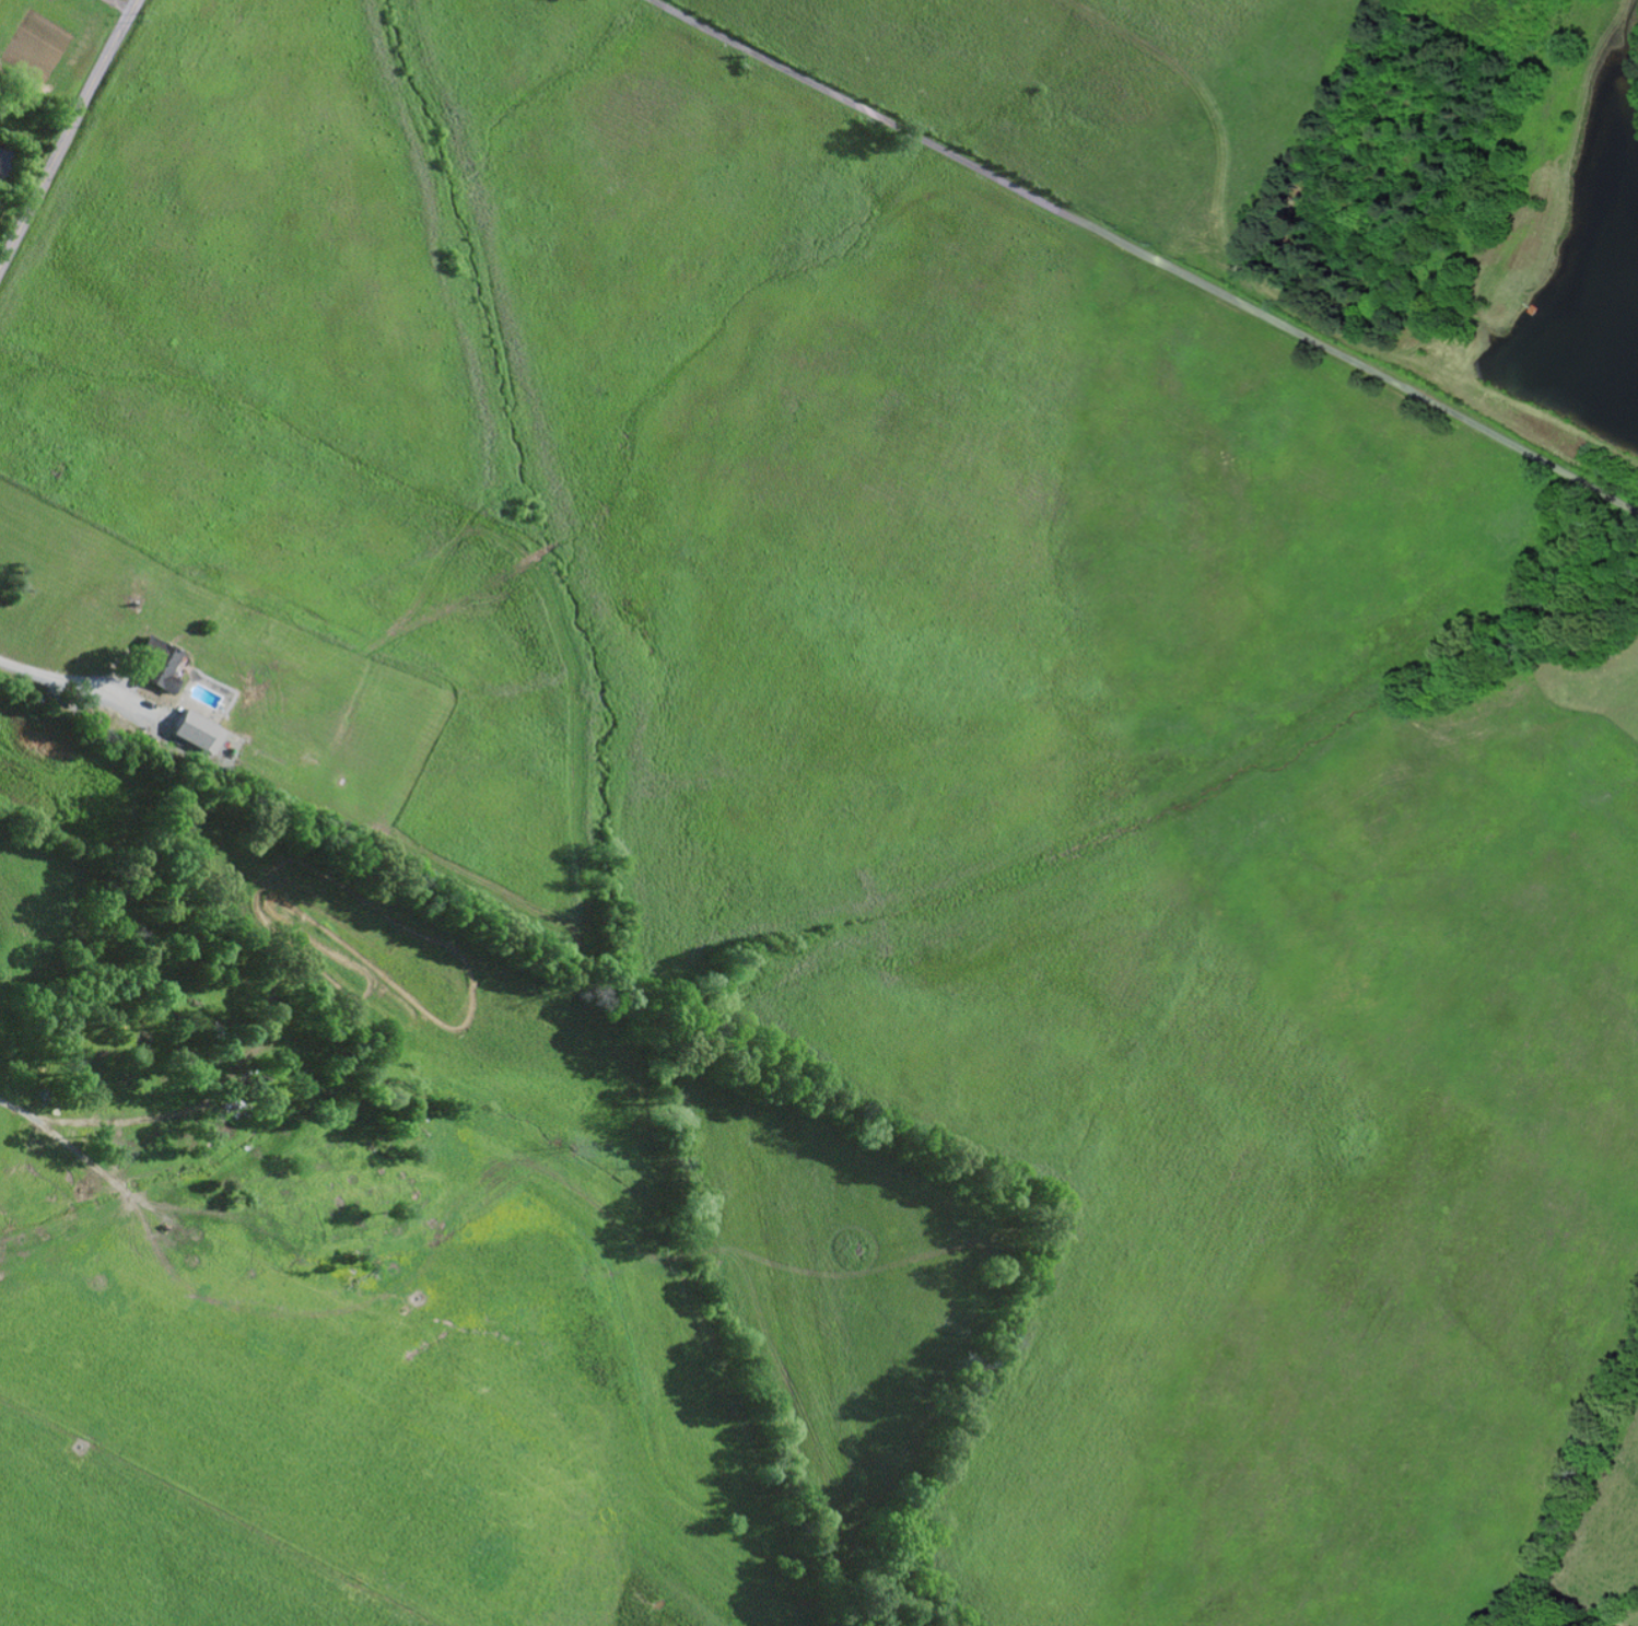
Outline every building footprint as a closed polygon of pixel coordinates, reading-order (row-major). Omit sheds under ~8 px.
[(148,633),(180,651),(169,672),(180,678),(174,691),(143,675),(154,656),(139,648),(148,633)] [(173,730),(186,706),(215,723),(202,747),(173,730)]
